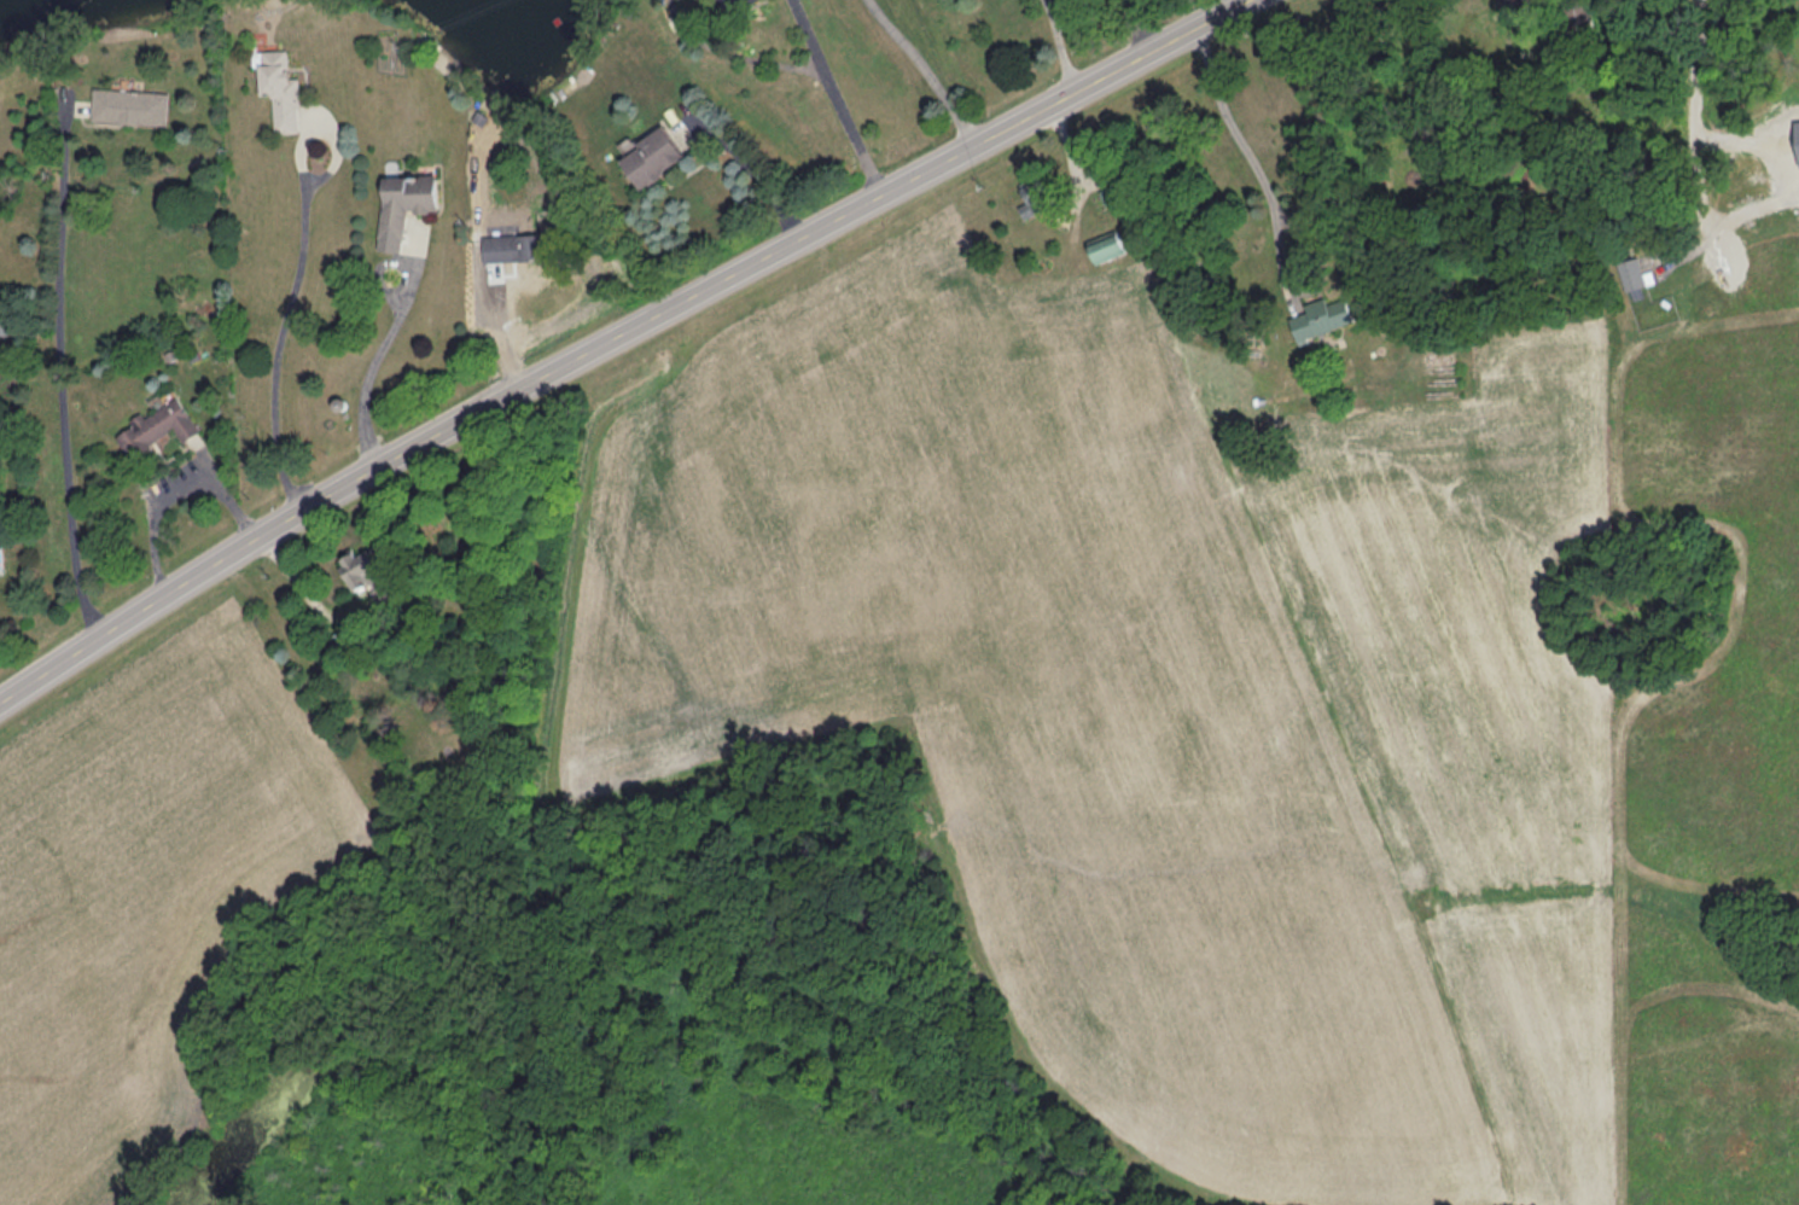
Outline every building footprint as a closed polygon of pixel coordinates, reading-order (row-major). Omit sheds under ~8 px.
[(1529,0),(1500,0),(1503,8),(1529,0)] [(261,96),(273,96),(274,135),(299,135),(298,79),(289,80),(289,51),(260,52),(261,96)] [(169,93),(93,91),(92,123),(168,125),(169,93)] [(638,190),(686,162),(667,129),(619,156),(638,190)] [(382,177),(382,241),(405,241),(405,213),(436,213),(436,177),(382,177)] [(1026,205),(1020,207),(1023,220),(1051,213),(1044,183),(1022,188),(1026,205)] [(1087,246),(1097,267),(1126,252),(1116,232),(1087,246)] [(483,263),(549,261),(549,235),(482,237),(483,263)] [(1617,264),(1627,293),(1647,287),(1637,258),(1617,264)] [(1353,325),(1344,295),(1305,307),(1307,314),(1291,319),(1298,341),(1353,325)] [(199,432),(176,396),(116,437),(131,460),(174,431),(182,443),(199,432)] [(353,593),(369,586),(377,603),(395,594),(372,547),(338,564),(353,593)]
